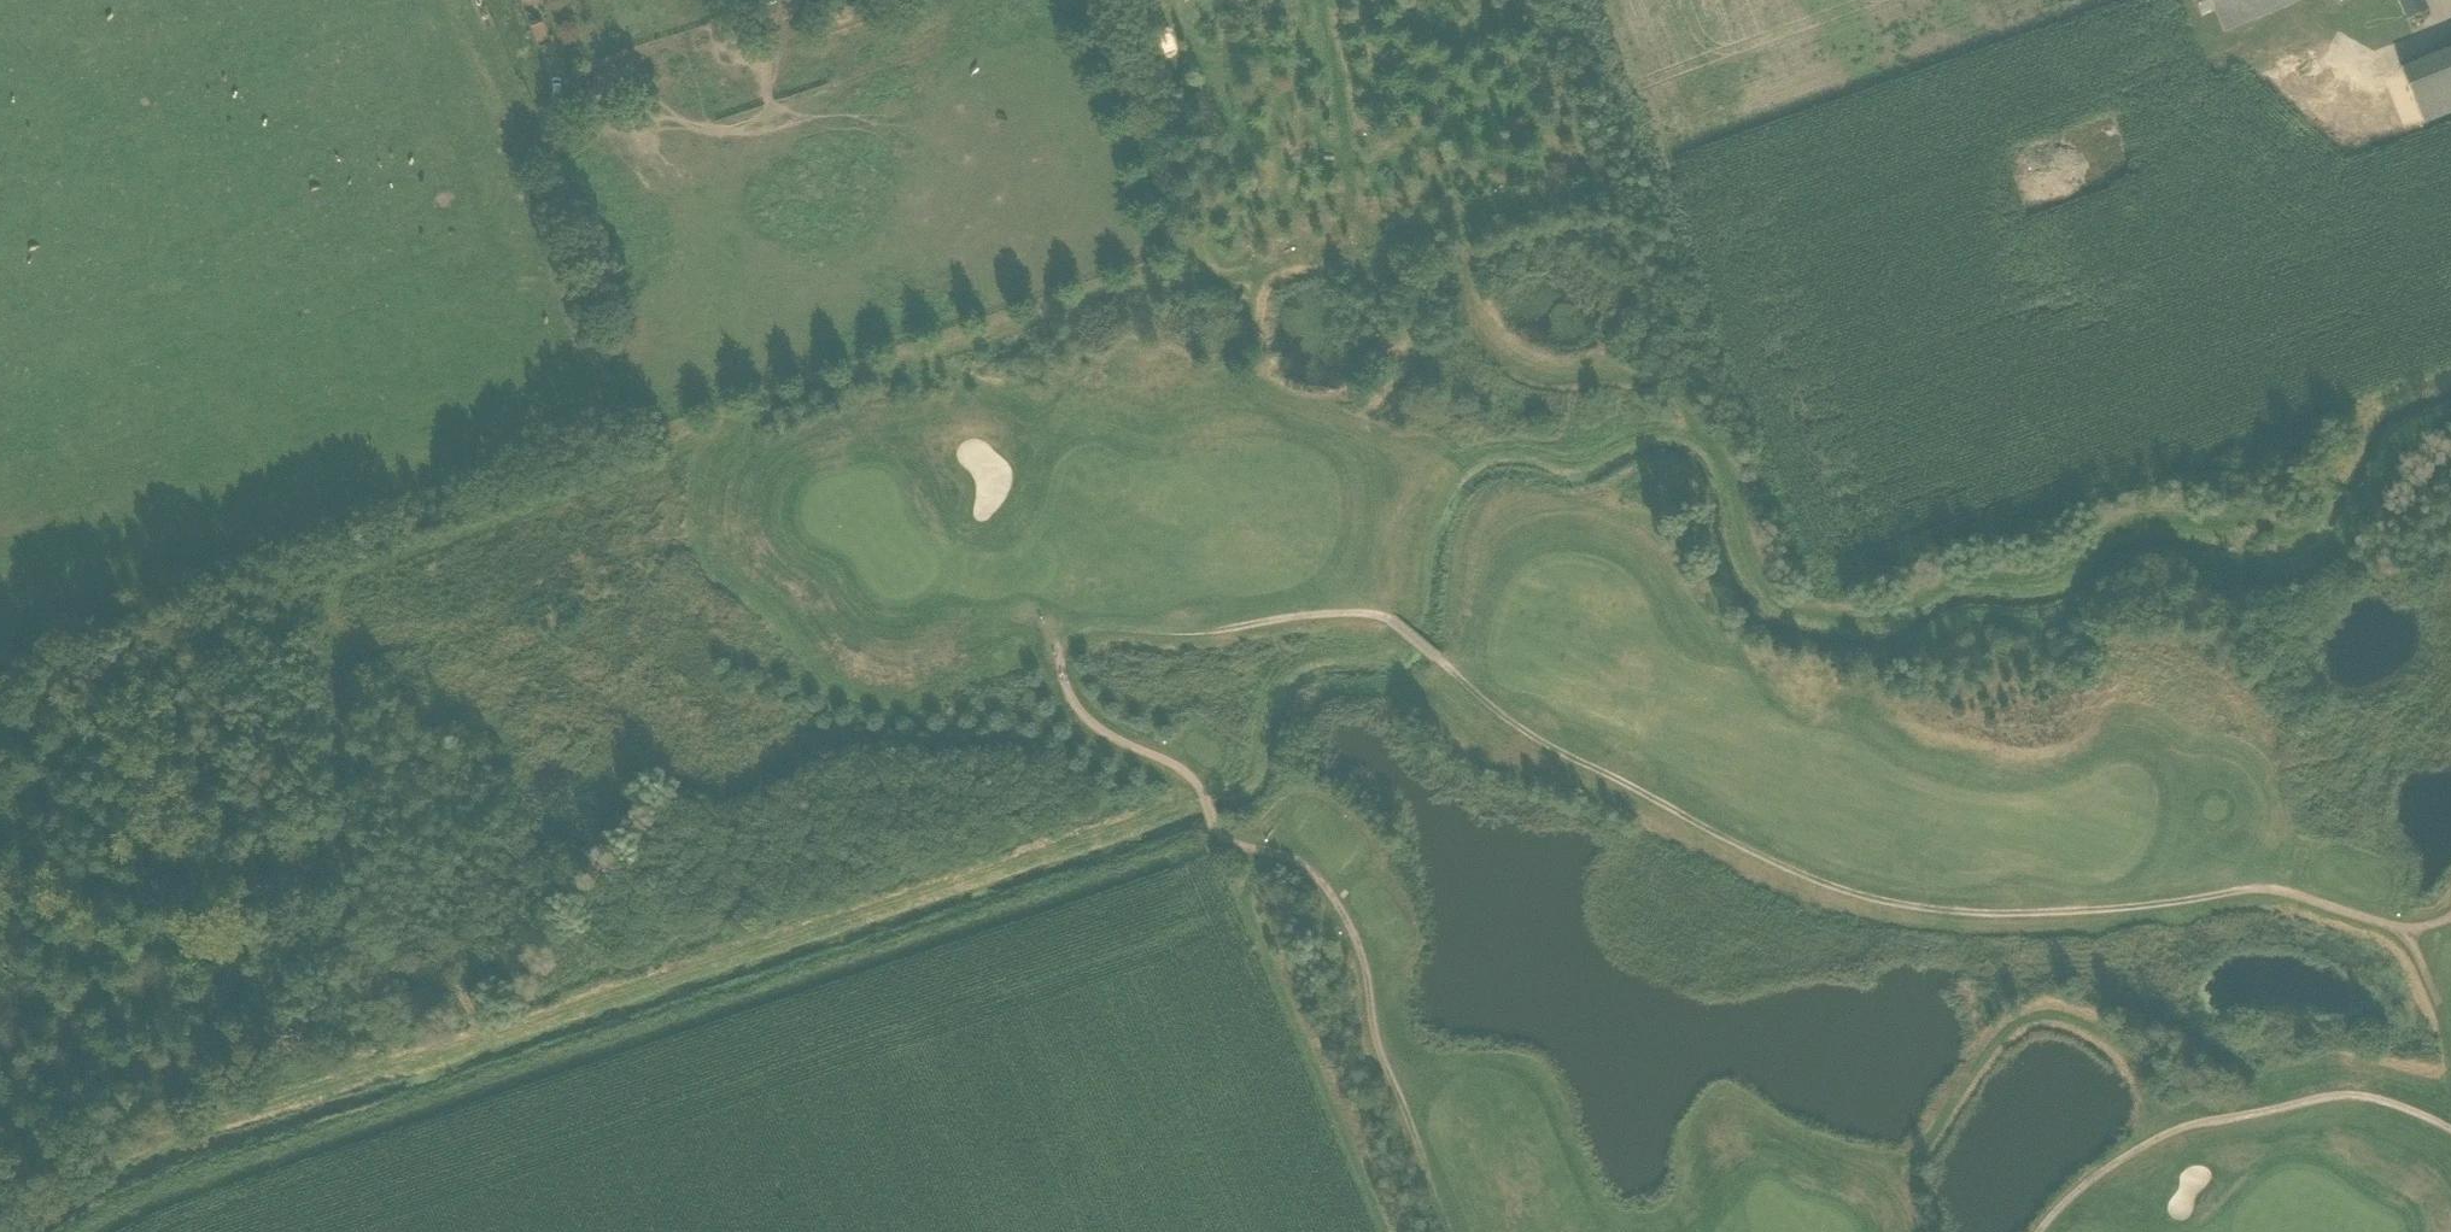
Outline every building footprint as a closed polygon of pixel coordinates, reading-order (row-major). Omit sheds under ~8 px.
[(2428,10),(2423,0),(2399,0),(2408,20),(2428,10)] [(2159,181),(2175,222),(2450,112),(2450,47),(2401,67),(2408,84),(2342,110),(2323,59),(2108,143),(2123,182),(2306,110),(2310,122),(2159,181)]
